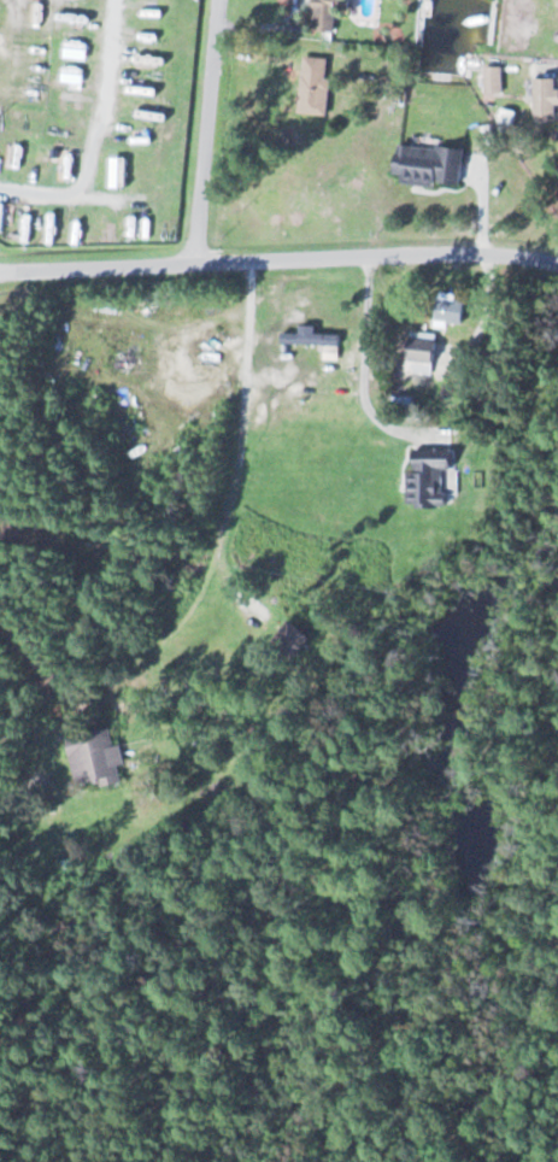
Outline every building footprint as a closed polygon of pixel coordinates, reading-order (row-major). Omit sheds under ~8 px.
[(334,0),(311,0),(311,33),(334,33),(334,0)] [(324,117),(328,59),(301,57),(296,114),(324,117)] [(529,79),(529,118),(557,118),(557,79),(529,79)] [(62,112),(86,112),(86,94),(62,94),(62,112)] [(460,151),(393,144),(389,181),(456,188),(460,151)] [(22,147),(11,147),(12,174),(23,174),(22,147)] [(49,148),(39,148),(39,176),(49,176),(49,148)] [(126,172),(126,156),(109,156),(109,184),(120,184),(120,172),(126,172)] [(53,219),(43,219),(43,243),(53,243),(53,219)] [(464,325),(465,300),(433,299),(431,324),(464,325)] [(314,327),(295,327),(295,334),(278,334),(278,346),(339,346),(339,335),(314,335),(314,327)] [(401,371),(430,376),(436,336),(407,332),(401,371)] [(440,471),(446,471),(446,460),(402,460),(402,509),(440,509),(440,471)] [(266,641),(290,661),(308,640),(284,620),(266,641)] [(117,783),(112,729),(65,732),(69,786),(117,783)]
